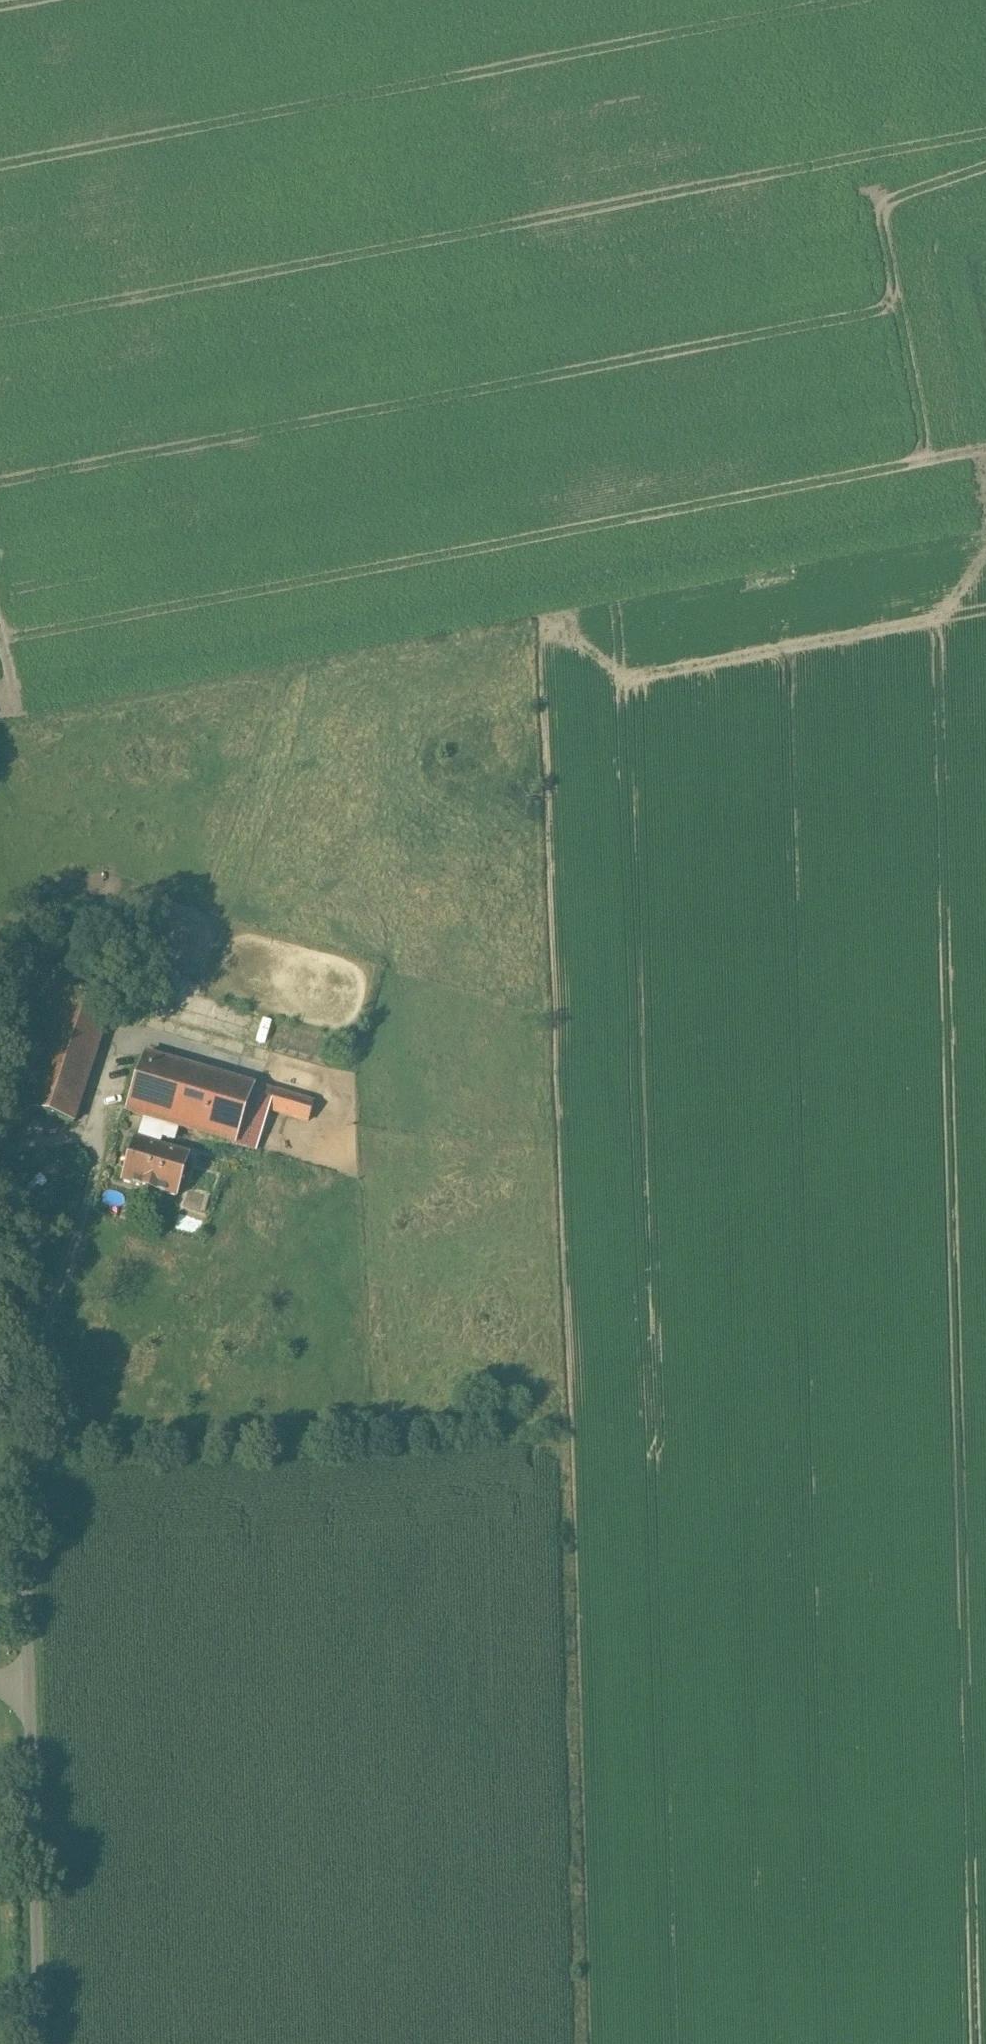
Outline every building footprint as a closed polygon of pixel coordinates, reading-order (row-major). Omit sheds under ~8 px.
[(37,959),(0,1077),(0,1101),(73,1124),(117,985),(37,959)] [(313,1105),(143,1055),(126,1112),(146,1118),(179,1128),(257,1151),(269,1111),(308,1122),(313,1105)] [(179,1128),(146,1118),(138,1143),(134,1141),(122,1183),(177,1199),(189,1157),(159,1148),(162,1138),(174,1142),(179,1128)]
